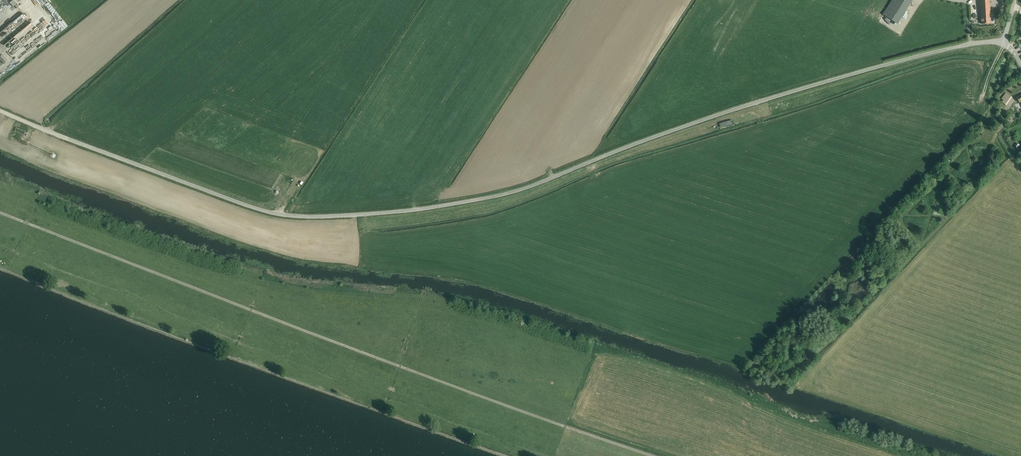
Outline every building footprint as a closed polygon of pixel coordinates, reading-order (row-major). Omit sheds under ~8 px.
[(887,8),(883,14),(898,24),(913,0),(893,0),(887,8)] [(980,17),(981,17),(982,24),(991,24),(990,0),(985,0),(979,0),(980,17)] [(0,33),(0,40),(4,45),(32,23),(24,13),(0,33)] [(1001,99),(1003,100),(1002,102),(1006,105),(1012,97),(1006,92),(1001,99)] [(735,117),(722,120),(723,125),(736,122),(735,117)] [(18,132),(16,136),(28,140),(30,136),(18,132)]
